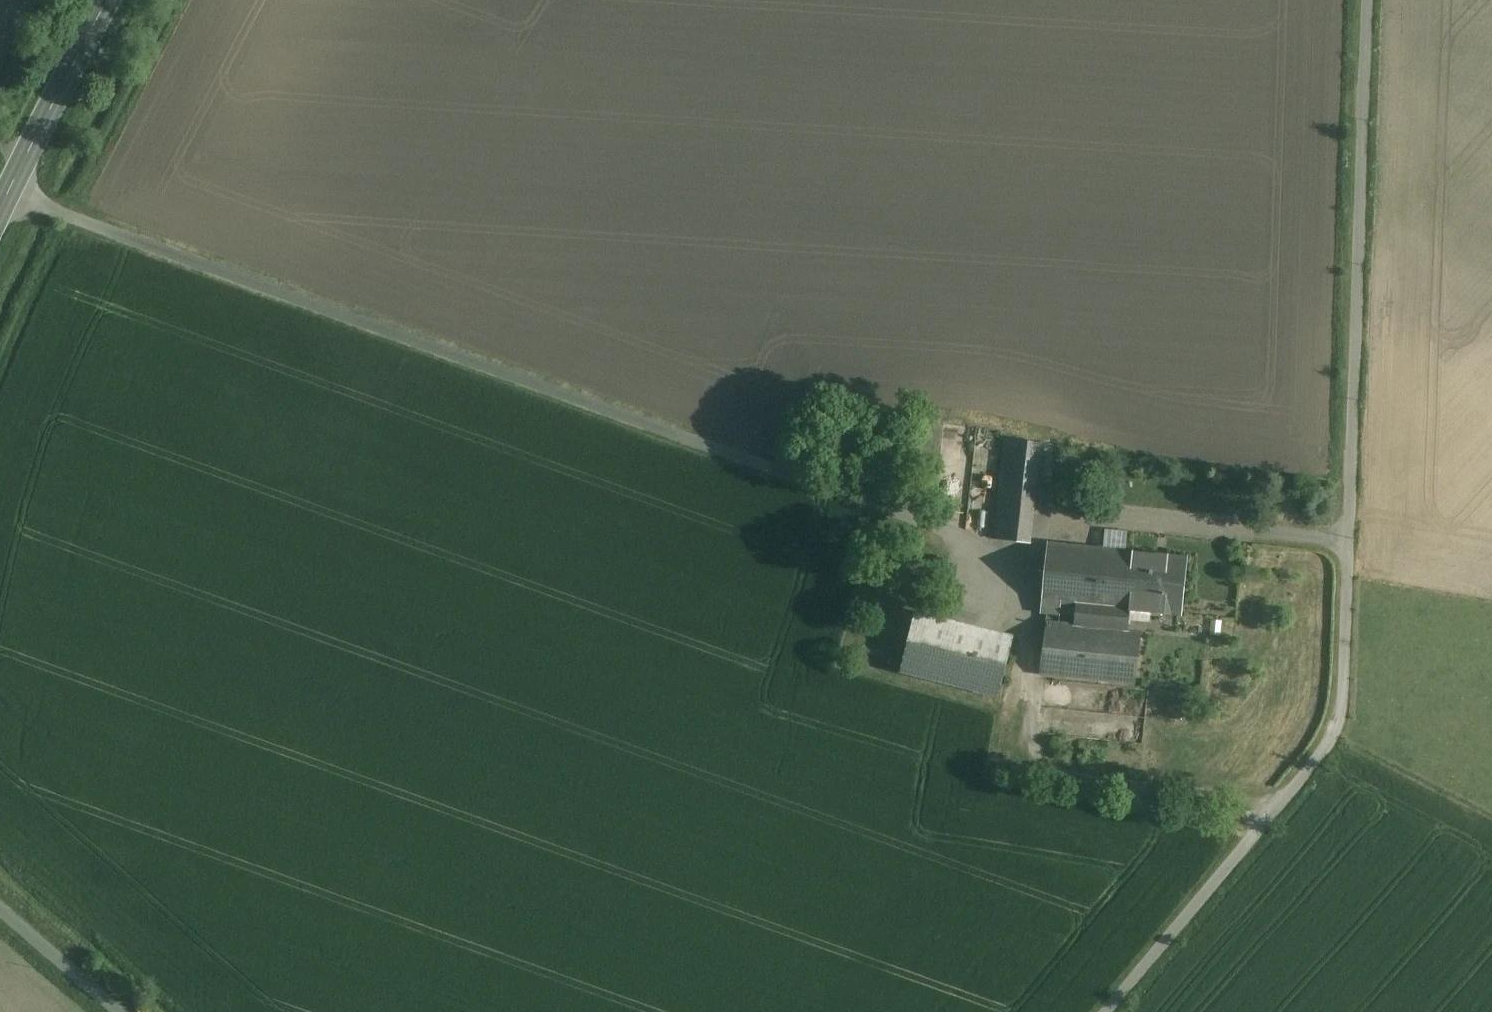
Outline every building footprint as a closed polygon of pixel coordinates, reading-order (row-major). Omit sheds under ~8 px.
[(1006,439),(995,539),(1030,543),(1041,443),(1006,439)] [(1134,553),(1048,543),(1041,612),(1060,615),(1061,601),(1102,606),(1100,629),(1045,623),(1040,674),(1135,684),(1141,633),(1128,632),(1129,618),(1127,618),(1134,553)] [(1186,558),(1134,553),(1127,618),(1129,618),(1149,620),(1150,611),(1180,614),(1186,558)] [(1014,637),(915,612),(900,672),(999,697),(1014,637)]
